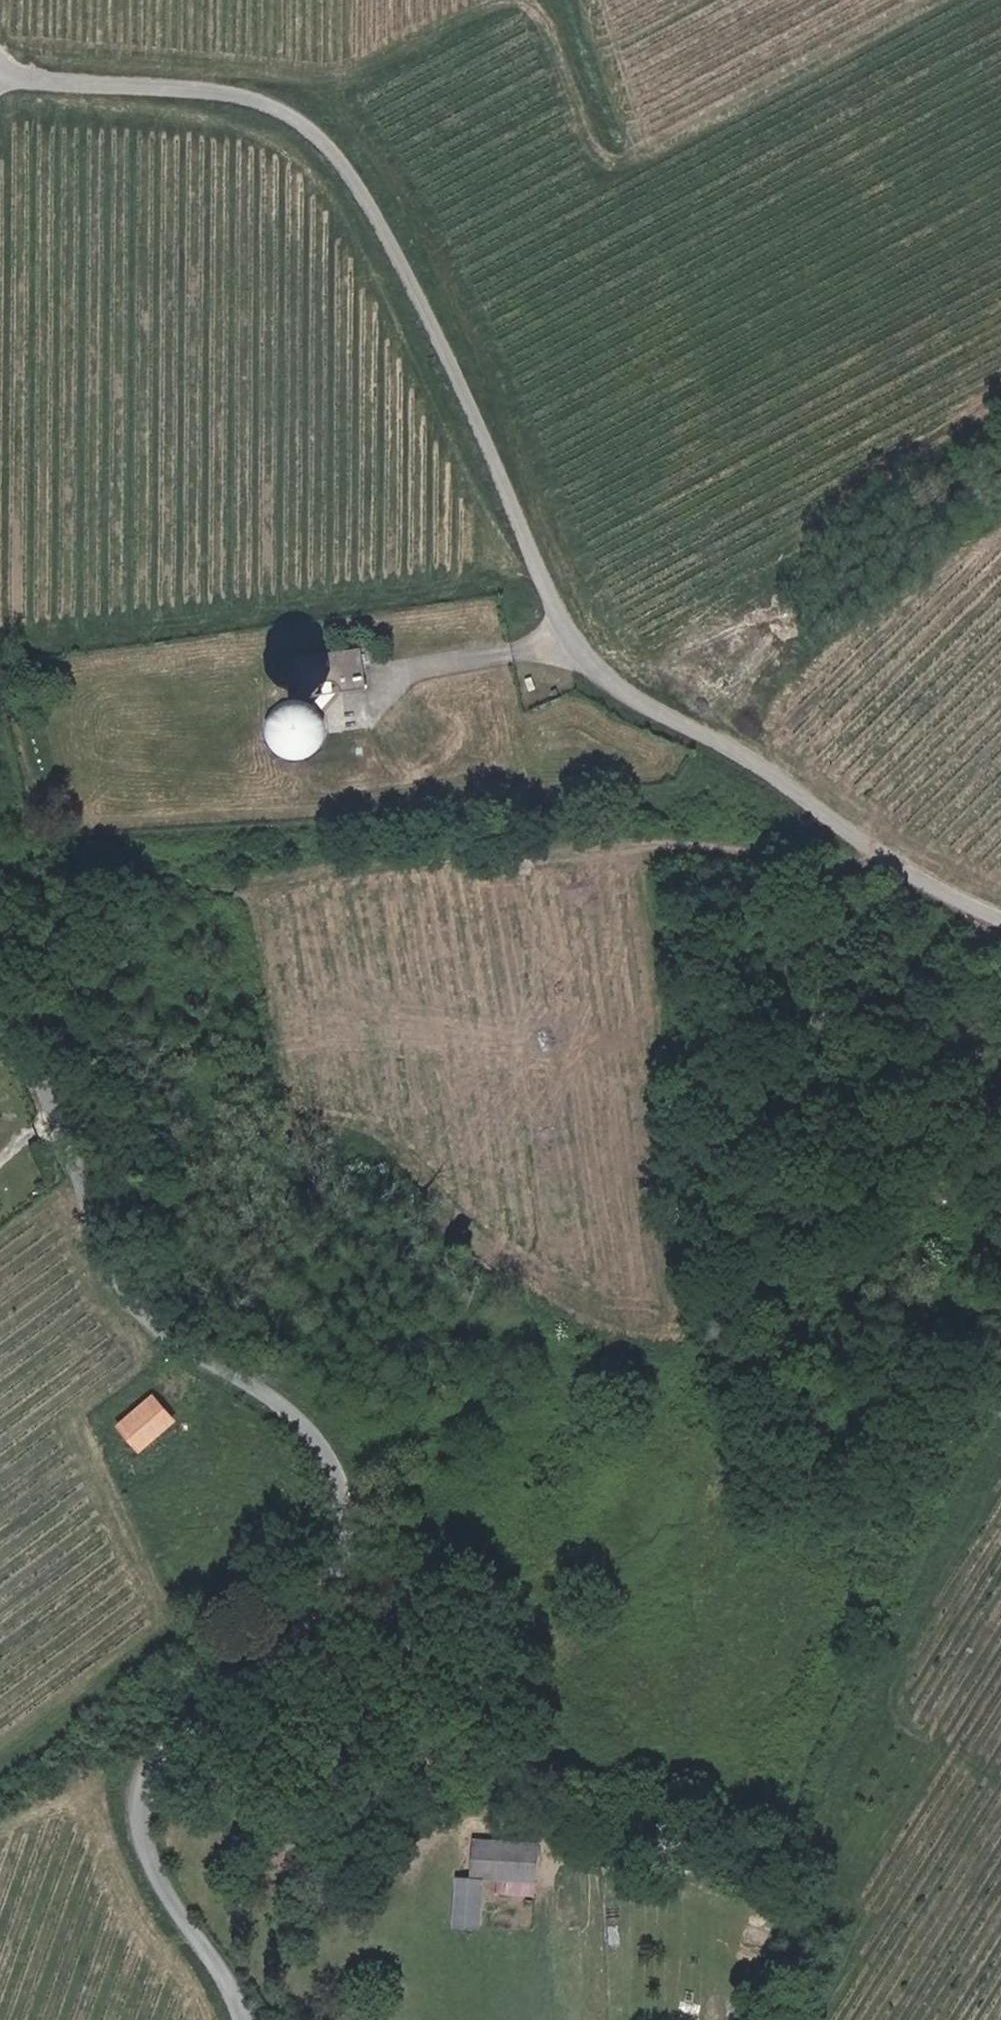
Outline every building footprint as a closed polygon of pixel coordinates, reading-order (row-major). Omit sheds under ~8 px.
[(310,699),(376,691),(371,648),(305,656),(310,699)] [(306,712),(304,713),(299,716),(296,723),(296,728),(300,733),(305,737),(311,737),(317,734),(320,730),(321,724),(320,719),(318,716),(315,713),(312,712),(309,712),(306,712)] [(153,1451),(186,1422),(163,1396),(130,1425),(153,1451)] [(542,1877),(543,1841),(484,1839),(483,1875),(542,1877)] [(491,1922),(493,1881),(467,1879),(465,1921),(491,1922)]
